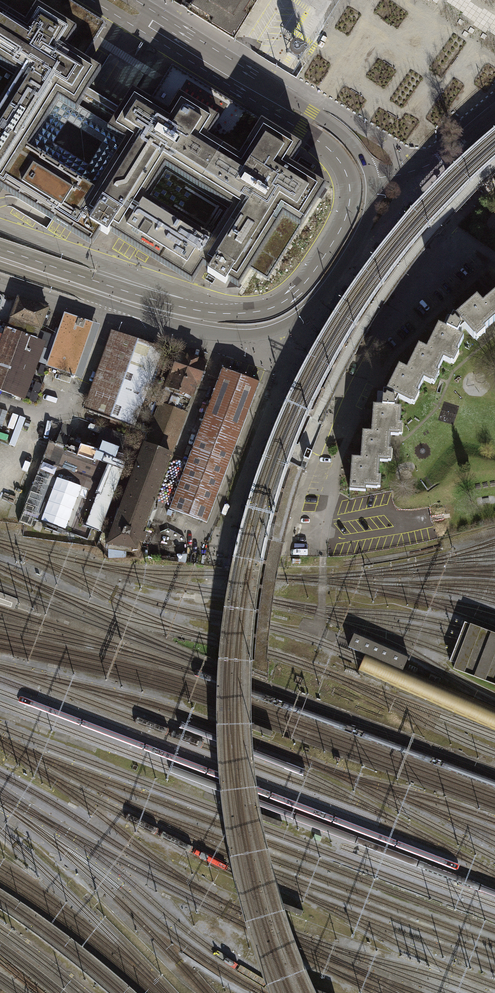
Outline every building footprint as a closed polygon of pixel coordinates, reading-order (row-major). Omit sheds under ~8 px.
[(67,0),(0,0),(0,9),(24,23),(35,5),(76,30),(64,50),(84,60),(105,24),(67,0)] [(186,11),(233,40),(258,0),(193,0),(186,11)] [(284,0),(273,0),(252,33),(271,45),(296,7),(284,0)] [(225,283),(227,280),(239,287),(250,269),(268,280),(326,186),(291,164),(301,146),(280,134),(262,122),(239,158),(204,137),(215,120),(177,97),(168,112),(150,101),(143,97),(132,90),(113,120),(107,130),(124,141),(94,190),(28,149),(58,100),(76,111),(82,102),(101,71),(90,64),(84,60),(64,50),(76,30),(35,5),(24,23),(0,9),(0,67),(15,77),(0,99),(0,188),(92,245),(101,231),(107,235),(109,231),(192,282),(203,265),(209,269),(208,272),(225,283)] [(172,66),(150,101),(168,112),(177,97),(215,120),(204,137),(239,158),(262,122),(172,66)] [(475,144),(494,166),(494,135),(490,130),(475,144)] [(471,147),(455,161),(480,187),(494,172),(471,147)] [(435,234),(407,211),(393,227),(422,250),(435,234)] [(390,230),(377,246),(407,269),(420,253),(390,230)] [(386,392),(378,391),(377,405),(373,405),(371,432),(362,432),(361,458),(352,458),(349,490),(366,491),(366,488),(375,488),(376,476),(379,476),(380,462),(386,462),(387,451),(389,450),(390,435),(397,436),(398,424),(400,424),(401,408),(394,407),(395,403),(396,403),(398,399),(410,404),(415,393),(417,394),(424,381),(429,383),(435,373),(437,374),(443,360),(449,363),(454,353),(456,353),(464,339),(458,335),(459,332),(461,333),(464,329),(473,338),(481,331),(483,332),(494,322),(494,323),(494,295),(483,306),(477,300),(456,318),(448,315),(442,327),(438,326),(427,350),(418,346),(407,370),(399,366),(386,392)] [(7,327),(36,338),(46,311),(17,300),(8,325),(7,327)] [(99,326),(64,315),(57,338),(52,336),(48,349),(52,351),(47,366),(82,378),(99,326)] [(7,327),(4,337),(0,346),(0,391),(34,404),(40,387),(31,384),(47,342),(36,338),(7,327)] [(158,347),(116,333),(88,411),(130,426),(158,347)] [(170,373),(166,387),(191,395),(195,383),(199,384),(206,362),(178,353),(172,373),(170,373)] [(259,384),(222,370),(169,510),(206,524),(259,384)] [(331,397),(293,380),(284,398),(322,415),(331,397)] [(185,412),(160,403),(145,445),(170,453),(185,412)] [(314,441),(320,426),(281,407),(288,420),(285,428),(314,441)] [(135,439),(101,427),(99,433),(112,437),(112,439),(132,447),(135,439)] [(263,448),(304,468),(310,452),(307,451),(269,433),(263,448)] [(61,447),(49,442),(22,517),(97,543),(123,468),(61,447)] [(139,532),(170,453),(145,445),(116,522),(112,522),(109,530),(111,531),(109,538),(109,543),(136,545),(137,540),(142,541),(145,534),(139,532)] [(252,480),(294,493),(300,473),(259,460),(252,480)] [(245,504),(288,516),(294,496),(251,485),(245,504)] [(238,529),(282,540),(287,520),(244,509),(238,529)] [(233,554),(277,563),(281,543),(237,534),(233,554)] [(464,622),(463,624),(461,629),(457,641),(451,655),(449,661),(455,663),(453,669),(494,685),(494,633),(464,622)] [(348,647),(367,655),(401,670),(402,667),(406,657),(354,634),(348,647)]
